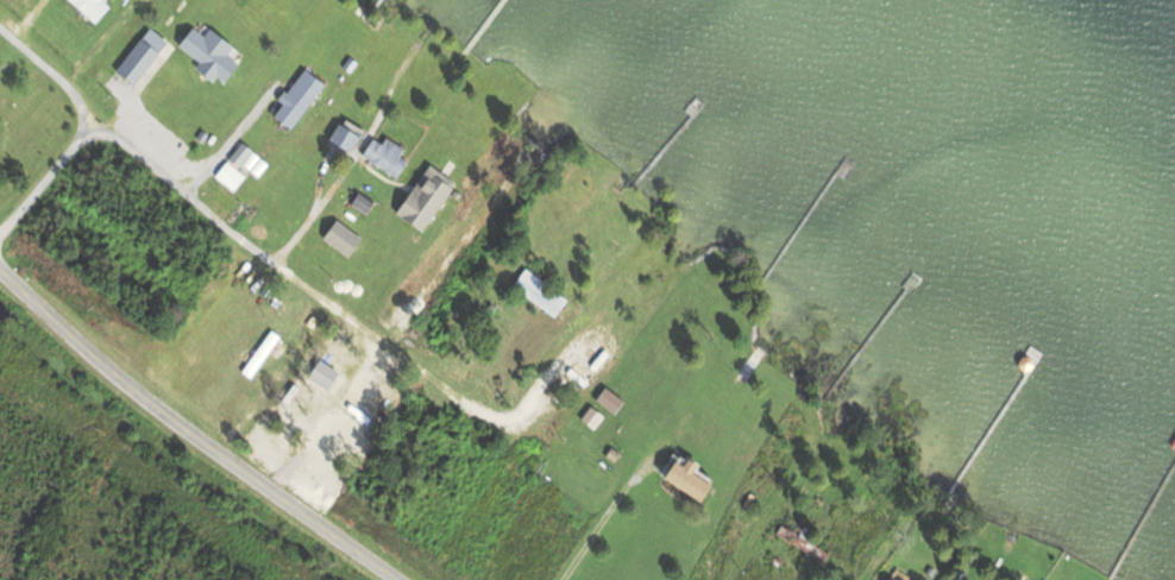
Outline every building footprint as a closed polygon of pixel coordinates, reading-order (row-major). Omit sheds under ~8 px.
[(92,21),(107,5),(102,0),(69,0),(92,21)] [(145,23),(111,65),(128,78),(162,37),(145,23)] [(189,24),(175,42),(196,57),(193,62),(209,74),(213,69),(222,76),(234,61),(221,51),(228,42),(205,24),(199,31),(189,24)] [(345,52),(337,63),(345,69),(353,58),(345,52)] [(299,64),(275,96),(279,99),(271,109),(288,122),(320,81),(299,64)] [(334,118),(323,134),(346,149),(357,132),(334,118)] [(370,133),(359,151),(392,172),(402,158),(394,152),(398,145),(381,133),(378,138),(370,133)] [(238,138),(225,152),(234,160),(247,146),(238,138)] [(222,159),(213,171),(228,184),(239,172),(222,159)] [(391,208),(417,227),(451,179),(425,160),(391,208)] [(353,189),(346,201),(362,209),(369,197),(353,189)] [(333,219),(320,235),(344,253),(356,237),(333,219)] [(520,265),(508,283),(549,311),(561,295),(520,265)] [(548,309),(558,316),(583,282),(574,275),(548,309)] [(239,373),(250,381),(278,338),(267,331),(239,373)] [(314,357),(304,372),(325,384),(334,368),(314,357)] [(598,380),(588,396),(608,410),(618,395),(598,380)] [(586,399),(576,416),(589,424),(599,409),(586,399)] [(1167,441),(1174,446),(1174,429),(1167,441)] [(608,443),(603,450),(611,456),(616,449),(608,443)] [(668,452),(655,471),(693,496),(705,477),(685,464),(689,458),(678,452),(674,456),(668,452)] [(778,521),(772,530),(817,557),(823,547),(778,521)]
